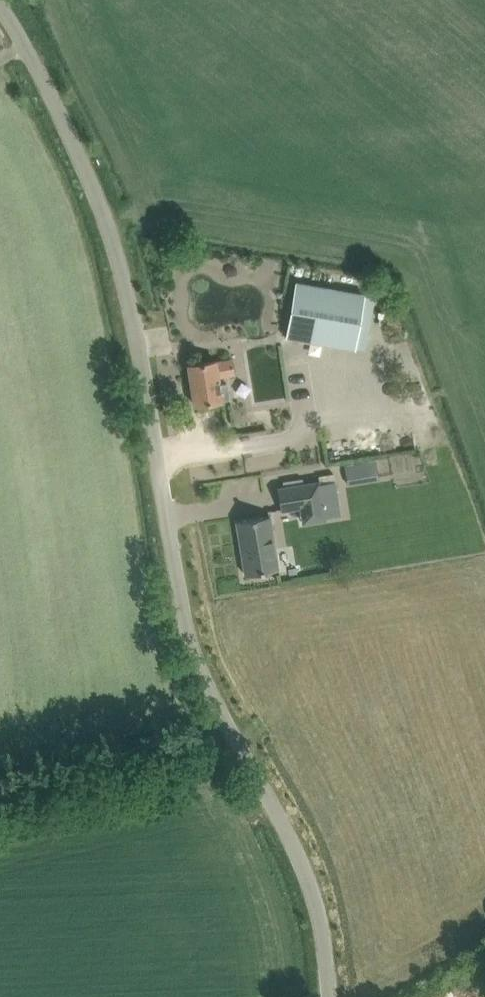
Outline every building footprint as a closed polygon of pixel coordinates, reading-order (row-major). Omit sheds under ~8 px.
[(286,337),(355,349),(365,294),(296,282),(286,337)] [(220,384),(219,376),(234,374),(232,358),(216,361),(216,360),(189,365),(195,404),(223,400),(223,399),(230,398),(228,383),(220,384)] [(368,480),(379,478),(376,461),(365,463),(368,480)] [(348,483),(357,482),(354,465),(345,467),(348,483)] [(318,476),(319,481),(319,483),(335,481),(334,473),(318,476)] [(322,503),(319,481),(278,488),(281,510),(322,503)] [(278,569),(270,516),(236,521),(245,574),(278,569)]
